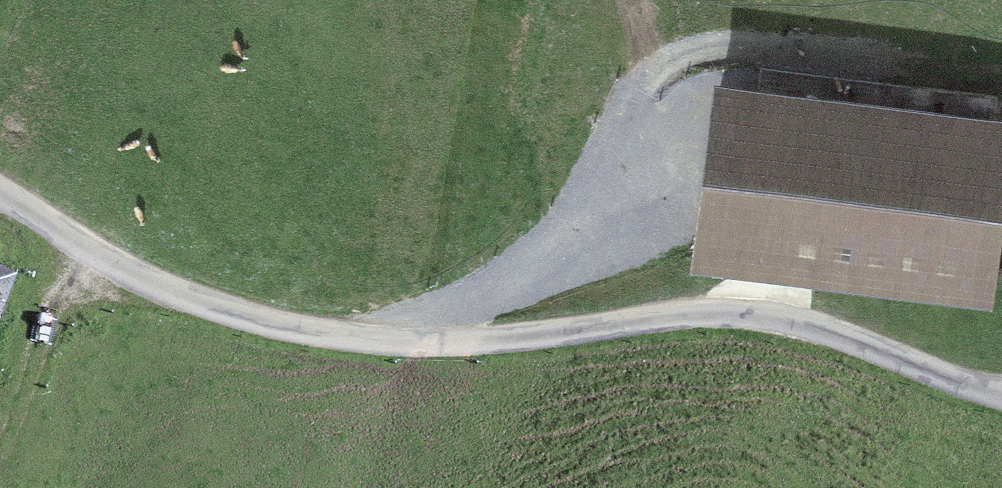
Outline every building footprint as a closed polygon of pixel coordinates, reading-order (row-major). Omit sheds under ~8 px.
[(992,137),(752,109),(735,248),(975,277),(992,137)]
